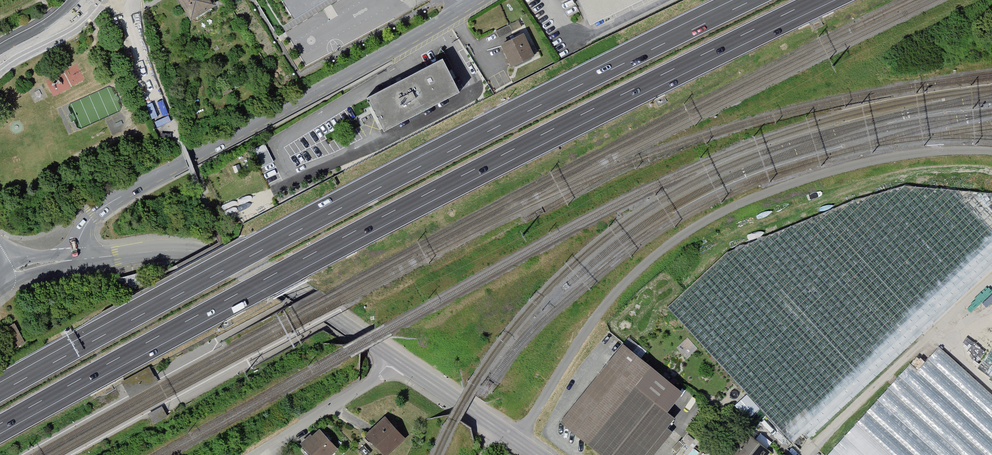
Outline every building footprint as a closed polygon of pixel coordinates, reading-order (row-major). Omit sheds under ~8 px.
[(187,20),(217,3),(216,0),(176,0),(187,20)] [(283,24),(325,0),(266,0),(283,24)] [(590,25),(642,0),(578,0),(590,25)] [(524,27),(499,40),(513,66),(538,53),(524,27)] [(442,58),(367,99),(385,132),(460,93),(442,58)] [(260,165),(272,163),(268,148),(256,151),(260,165)] [(596,454),(657,454),(673,436),(666,430),(673,422),(633,389),(649,370),(622,348),(558,424),(596,454)] [(748,417),(758,407),(747,394),(736,404),(748,417)] [(149,414),(152,419),(154,423),(167,416),(165,412),(162,407),(149,414)] [(383,418),(363,437),(381,454),(391,454),(406,441),(383,418)] [(320,431),(301,448),(308,454),(337,454),(340,453),(320,431)] [(828,454),(843,454),(847,453),(841,448),(848,433),(828,454)] [(746,435),(731,454),(769,454),(770,453),(746,435)]
